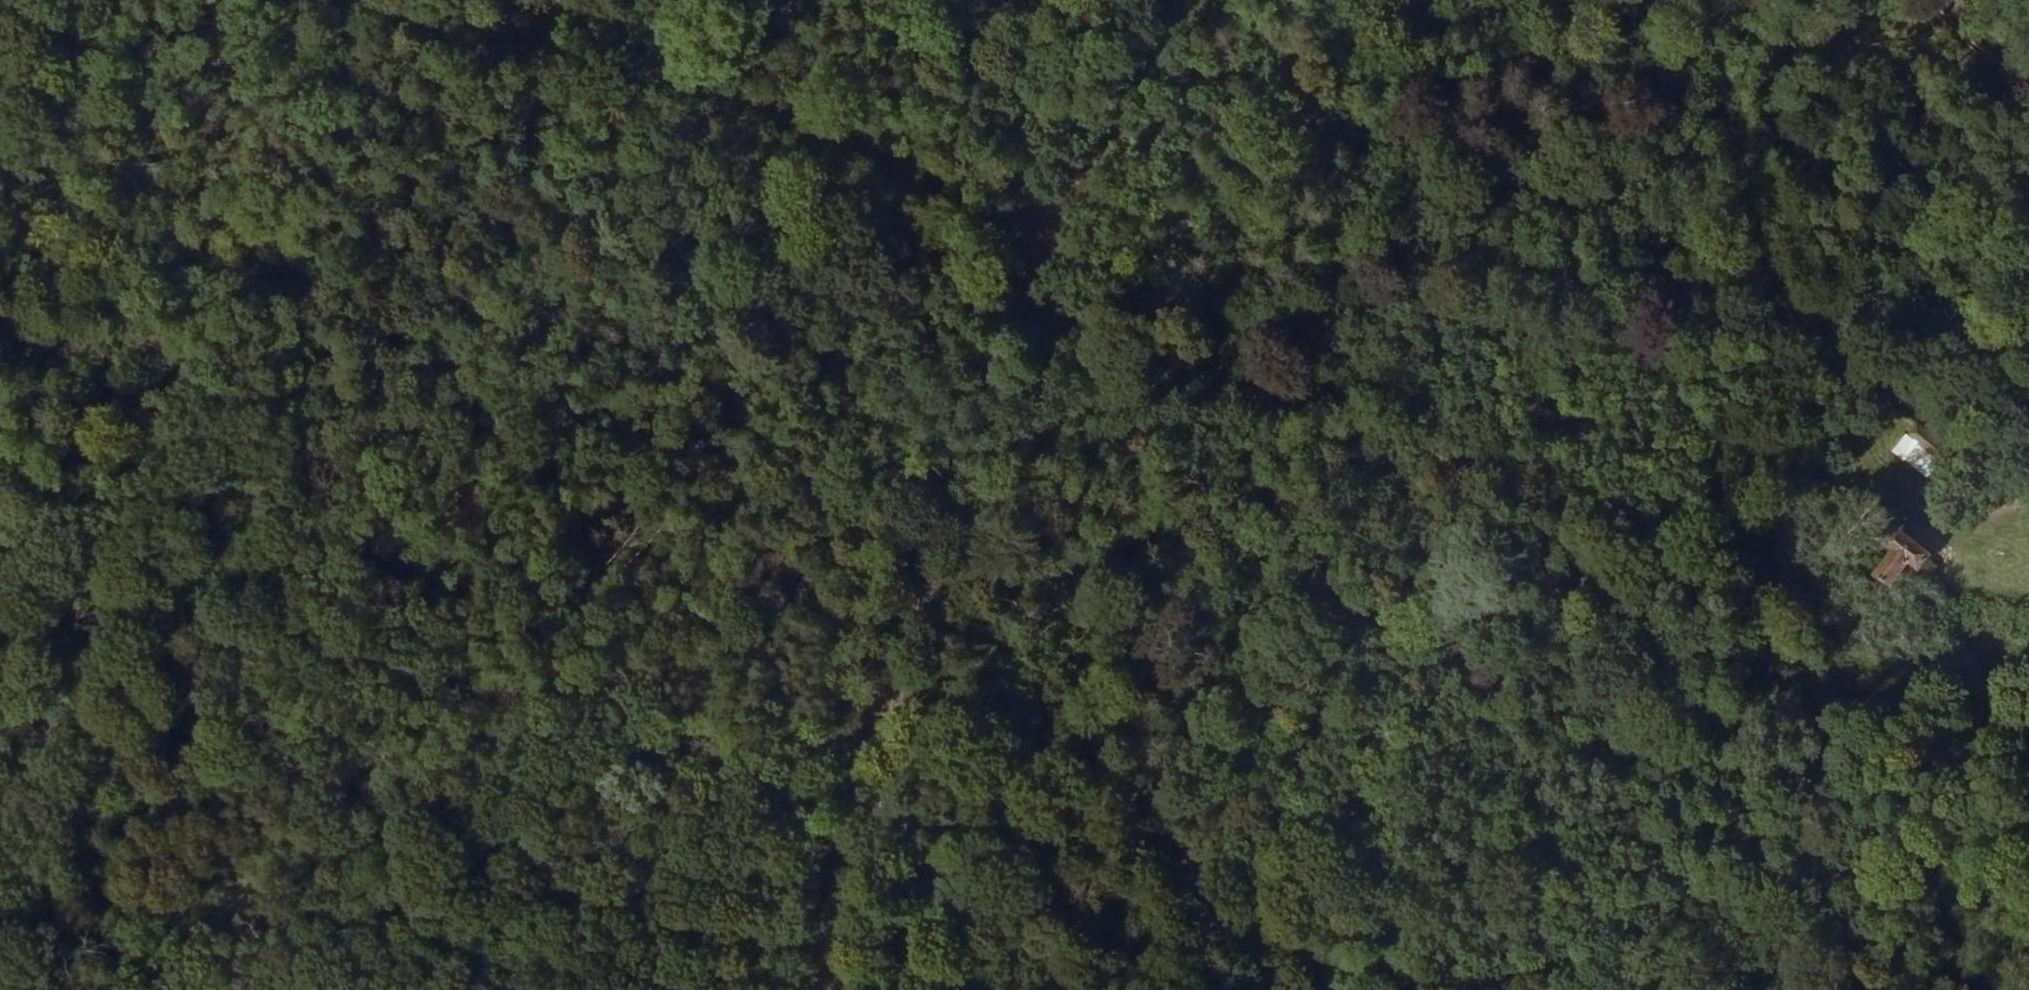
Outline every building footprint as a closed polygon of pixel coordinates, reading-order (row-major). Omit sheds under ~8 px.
[(1984,471),(1919,420),(1908,434),(1974,484),(1984,471)] [(1928,479),(1941,461),(1915,442),(1902,459),(1928,479)] [(1855,519),(1835,503),(1826,514),(1847,529),(1855,519)] [(1907,578),(1968,625),(1977,613),(1936,582),(1944,572),(1932,562),(1937,556),(1901,528),(1888,544),(1898,553),(1876,581),(1894,595),(1907,578)]
